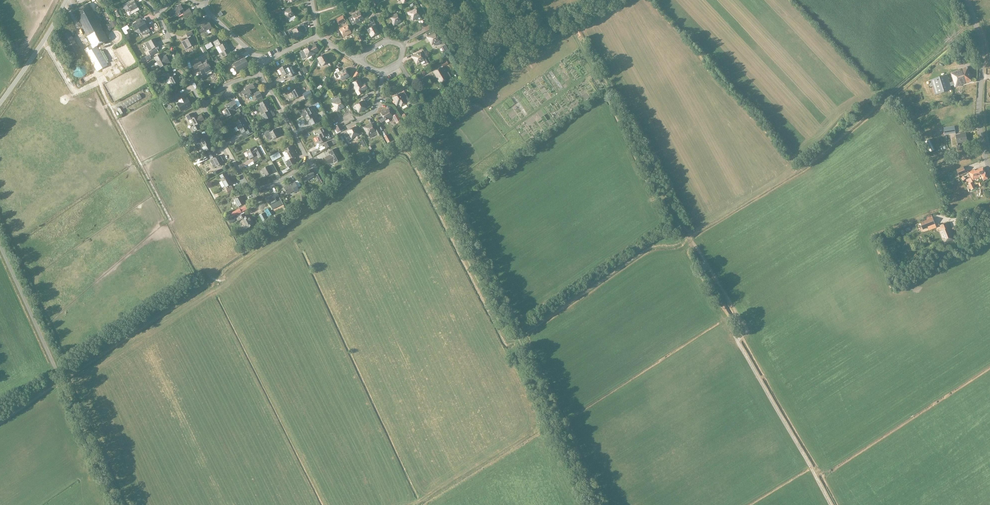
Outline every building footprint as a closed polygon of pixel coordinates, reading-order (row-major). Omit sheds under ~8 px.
[(125,11),(129,9),(132,14),(139,10),(134,1),(129,4),(128,2),(122,5),(125,11)] [(74,12),(92,46),(91,46),(84,50),(97,71),(107,65),(96,47),(108,40),(88,4),(74,12)] [(171,16),(176,14),(177,17),(182,14),(185,18),(192,14),(189,9),(184,12),(180,5),(177,6),(178,8),(169,13),(171,16)] [(296,19),(294,16),(290,8),(283,12),(284,15),(285,14),(290,22),(296,19)] [(415,9),(408,13),(409,16),(410,15),(413,20),(419,17),(415,9)] [(352,25),(356,23),(355,23),(360,20),(361,21),(363,19),(359,10),(356,12),(357,13),(352,16),(348,18),(352,25)] [(396,14),(389,18),(391,20),(392,20),(394,25),(401,21),(396,14)] [(345,21),(342,16),(336,20),(338,25),(345,21)] [(144,18),(142,20),(133,25),(136,30),(137,33),(140,34),(141,33),(142,35),(150,32),(145,23),(146,22),(144,18)] [(371,27),(368,29),(371,34),(370,35),(371,37),(378,33),(374,26),(376,25),(374,22),(372,18),(370,20),(371,22),(371,23),(369,24),(371,27)] [(195,23),(197,27),(201,25),(202,28),(199,30),(201,34),(211,28),(208,21),(205,23),(203,19),(195,23)] [(118,25),(115,20),(109,23),(112,28),(118,25)] [(292,29),(288,31),(290,35),(294,33),(295,37),(301,34),(301,35),(304,33),(303,32),(307,31),(303,23),(299,25),(300,26),(292,30),(292,29)] [(120,28),(125,33),(127,31),(125,30),(128,27),(125,24),(120,28)] [(346,25),(340,29),(343,34),(342,34),(343,37),(350,33),(346,25)] [(425,34),(427,37),(428,40),(429,39),(432,44),(433,43),(435,45),(436,46),(440,44),(440,42),(439,40),(438,40),(434,33),(435,33),(433,29),(425,34)] [(68,30),(57,36),(71,62),(82,56),(68,30)] [(185,49),(188,48),(195,44),(191,37),(181,42),(185,49)] [(151,41),(145,44),(149,51),(152,49),(154,53),(160,49),(158,44),(157,44),(154,38),(151,41)] [(224,42),(222,38),(213,43),(216,47),(218,46),(222,52),(219,54),(222,58),(231,53),(228,49),(229,49),(225,42),(224,42)] [(311,54),(312,55),(318,51),(315,44),(311,47),(311,46),(301,52),(300,52),(303,58),(311,54)] [(417,64),(423,60),(419,53),(415,56),(414,55),(412,57),(413,60),(414,59),(417,64)] [(156,61),(160,68),(163,66),(164,68),(167,66),(166,64),(169,62),(166,55),(162,57),(161,56),(161,55),(161,54),(153,58),(156,61)] [(329,62),(324,54),(317,58),(319,61),(320,61),(322,66),(329,62)] [(237,71),(247,66),(248,65),(244,58),(233,64),(237,71)] [(81,61),(79,60),(77,60),(75,61),(73,63),(72,64),(71,66),(70,69),(70,71),(71,73),(73,75),(75,76),(77,77),(79,78),(81,77),(83,77),(85,75),(86,73),(87,71),(88,69),(87,67),(87,65),(85,63),(84,61),(81,61)] [(198,67),(202,74),(203,76),(212,71),(210,68),(211,67),(210,66),(209,67),(206,60),(201,63),(199,60),(191,64),(194,70),(198,67)] [(295,74),(291,66),(287,68),(285,66),(279,69),(282,76),(287,74),(289,78),(295,74)] [(442,71),(441,68),(433,72),(439,83),(447,79),(450,77),(448,73),(448,72),(445,74),(443,70),(442,71)] [(949,83),(946,74),(930,80),(935,95),(951,89),(950,86),(954,85),(955,87),(971,81),(966,68),(950,73),(953,82),(949,83)] [(334,74),(334,75),(334,76),(335,78),(336,79),(337,79),(338,79),(340,78),(341,80),(346,77),(346,78),(349,76),(345,69),(339,72),(337,69),(335,70),(336,71),(335,72),(334,73),(334,74)] [(165,75),(167,79),(165,80),(169,85),(170,87),(172,86),(179,82),(175,75),(173,76),(171,72),(165,75)] [(362,93),(362,91),(361,91),(367,88),(364,83),(362,85),(359,79),(352,83),(356,90),(355,91),(358,95),(362,93)] [(245,90),(241,92),(239,93),(241,97),(243,96),(245,99),(252,95),(250,90),(255,88),(252,84),(244,88),(245,90)] [(291,92),(295,99),(301,95),(298,88),(291,92)] [(309,90),(302,94),(306,101),(309,99),(308,97),(312,95),(309,90)] [(253,94),(256,99),(262,96),(259,91),(253,94)] [(173,102),(180,98),(177,92),(170,96),(173,102)] [(393,98),(395,102),(393,103),(394,105),(396,104),(397,105),(399,104),(401,107),(406,104),(410,102),(404,92),(393,98)] [(139,94),(121,104),(123,109),(142,99),(139,94)] [(354,106),(358,112),(363,110),(364,110),(366,109),(366,108),(368,107),(364,100),(368,98),(367,95),(361,98),(363,101),(362,101),(362,102),(354,106)] [(337,96),(330,100),(332,103),(332,104),(333,107),(334,106),(337,111),(344,107),(338,96),(337,96)] [(188,103),(186,99),(185,97),(178,101),(180,105),(178,107),(181,112),(191,106),(189,102),(188,103)] [(258,108),(261,114),(264,119),(263,120),(265,125),(274,120),(272,117),(275,115),(273,112),(272,113),(267,103),(268,102),(266,99),(262,102),(263,105),(258,108)] [(234,113),(233,111),(235,110),(234,110),(238,108),(234,100),(230,102),(230,103),(225,106),(227,108),(223,110),(227,117),(234,113)] [(302,111),(300,112),(303,119),(305,118),(307,121),(309,120),(312,125),(318,122),(315,116),(313,117),(310,111),(308,107),(301,111),(302,111)] [(378,118),(381,123),(384,121),(384,120),(389,117),(389,118),(392,116),(388,109),(380,114),(382,116),(378,118)] [(197,116),(197,115),(193,117),(191,113),(186,116),(188,121),(189,120),(191,123),(192,123),(194,126),(192,127),(194,132),(200,129),(197,124),(201,122),(200,121),(203,119),(201,114),(197,116)] [(401,121),(397,114),(396,114),(395,115),(392,116),(396,124),(401,121)] [(235,123),(240,134),(245,132),(246,135),(252,132),(250,129),(244,118),(235,123)] [(370,138),(377,134),(378,136),(380,134),(377,129),(375,131),(371,124),(364,128),(365,130),(366,130),(369,135),(368,135),(370,138)] [(349,134),(345,136),(347,140),(348,141),(352,139),(351,138),(356,135),(356,136),(359,134),(355,127),(347,131),(349,134)] [(315,137),(314,138),(317,142),(317,141),(319,144),(326,141),(330,138),(328,134),(327,135),(323,128),(317,131),(319,135),(315,137)] [(276,129),(269,133),(268,131),(264,134),(267,140),(272,138),(273,140),(279,136),(276,129)] [(956,137),(951,138),(952,146),(957,145),(957,143),(963,142),(964,143),(965,143),(966,142),(967,141),(966,133),(956,135),(956,137)] [(206,137),(201,139),(197,141),(201,149),(202,148),(204,152),(212,148),(206,137)] [(287,156),(284,158),(286,161),(284,162),(287,167),(296,163),(294,159),(295,158),(294,157),(296,156),(293,149),(291,146),(284,150),(287,156)] [(246,152),(248,156),(247,157),(248,159),(250,159),(256,155),(258,158),(263,155),(259,147),(254,150),(253,148),(252,147),(250,149),(250,150),(246,152)] [(328,152),(329,155),(325,157),(328,164),(333,162),(334,164),(342,159),(336,148),(328,152)] [(212,160),(211,161),(212,165),(213,168),(216,167),(219,167),(219,165),(220,164),(224,162),(220,155),(214,158),(213,158),(214,159),(212,159),(212,160)] [(272,173),(268,166),(261,169),(265,176),(272,173)] [(966,174),(964,170),(963,167),(956,170),(958,173),(959,176),(966,174)] [(987,179),(985,173),(983,168),(975,171),(974,170),(969,172),(972,181),(980,177),(979,176),(980,176),(981,176),(983,181),(987,179)] [(300,175),(304,182),(308,180),(315,176),(311,169),(305,173),(304,173),(300,175)] [(226,172),(219,176),(225,187),(226,189),(226,190),(228,194),(234,191),(232,187),(231,187),(230,185),(232,184),(226,172)] [(972,182),(970,178),(966,180),(968,184),(968,186),(966,187),(967,190),(970,188),(970,190),(975,188),(972,182)] [(283,188),(287,195),(294,191),(294,193),(299,190),(297,188),(301,186),(297,180),(283,188)] [(277,193),(266,199),(272,209),(282,204),(277,193)] [(245,203),(241,196),(234,200),(238,207),(245,203)] [(246,216),(245,213),(236,218),(238,221),(242,219),(247,228),(254,224),(249,215),(246,216)] [(932,218),(920,222),(923,229),(935,225),(932,218)] [(948,222),(940,225),(942,231),(940,231),(944,243),(953,240),(950,229),(951,229),(948,222)]
